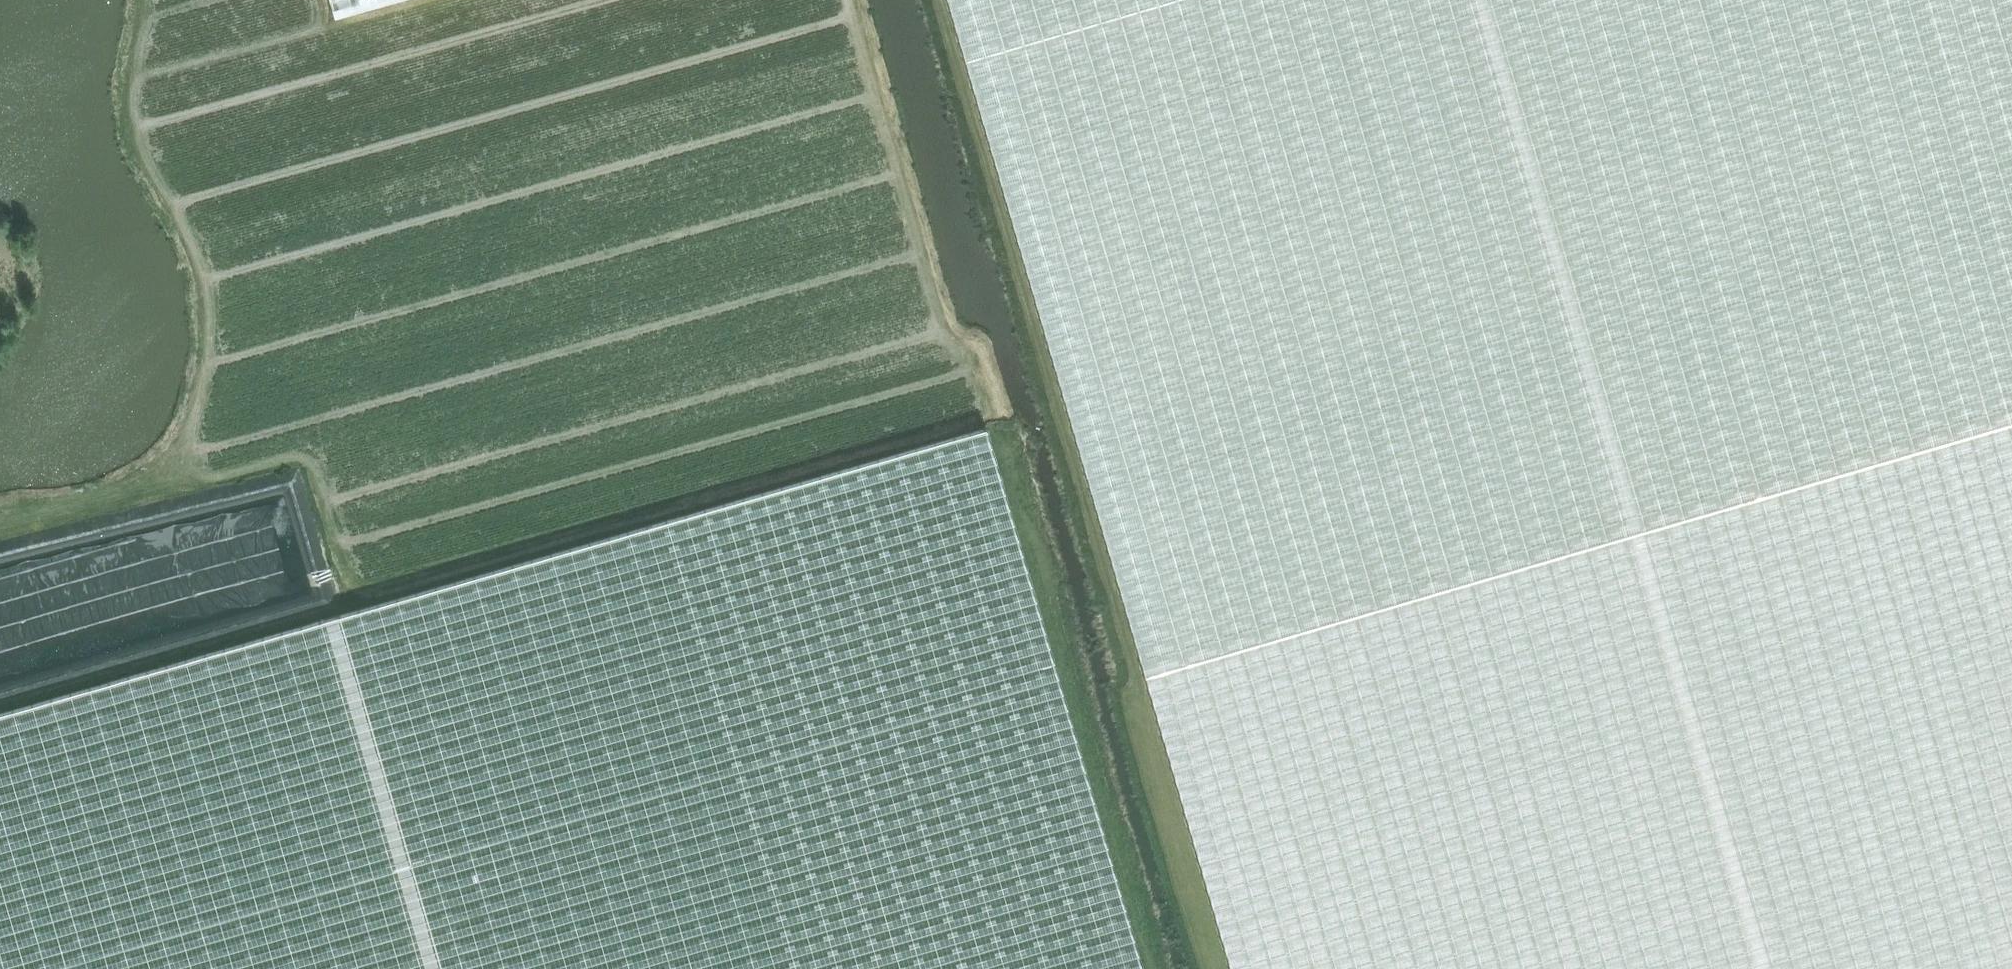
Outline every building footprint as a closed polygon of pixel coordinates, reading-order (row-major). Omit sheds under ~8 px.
[(335,16),(392,0),(330,0),(335,16)] [(1145,674),(2011,421),(2011,0),(948,0),(1145,674)] [(1145,674),(1231,968),(2011,968),(2011,421),(1145,674)] [(985,426),(360,608),(0,711),(0,968),(1142,968),(985,426)]
